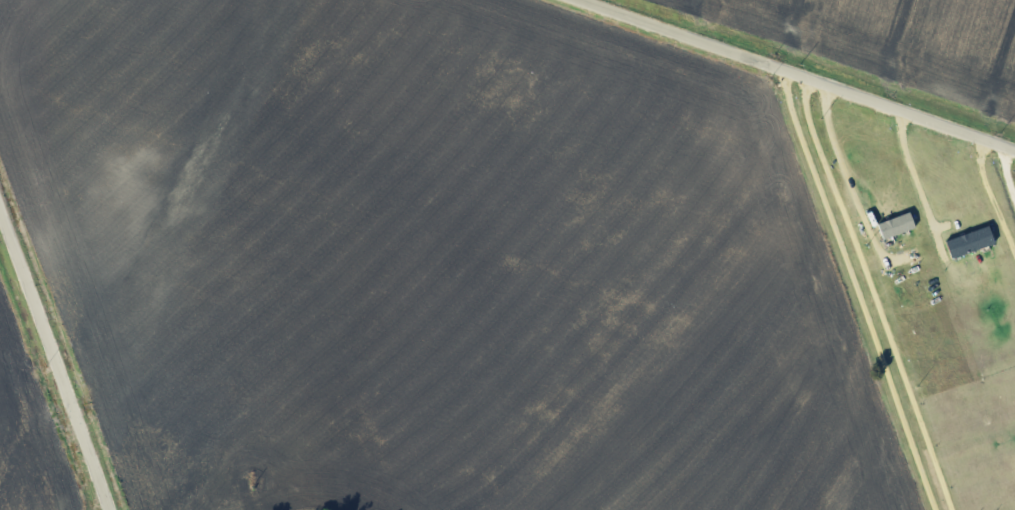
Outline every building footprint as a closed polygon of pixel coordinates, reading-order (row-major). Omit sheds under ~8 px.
[(880,223),(885,239),(917,228),(912,212),(880,223)]
